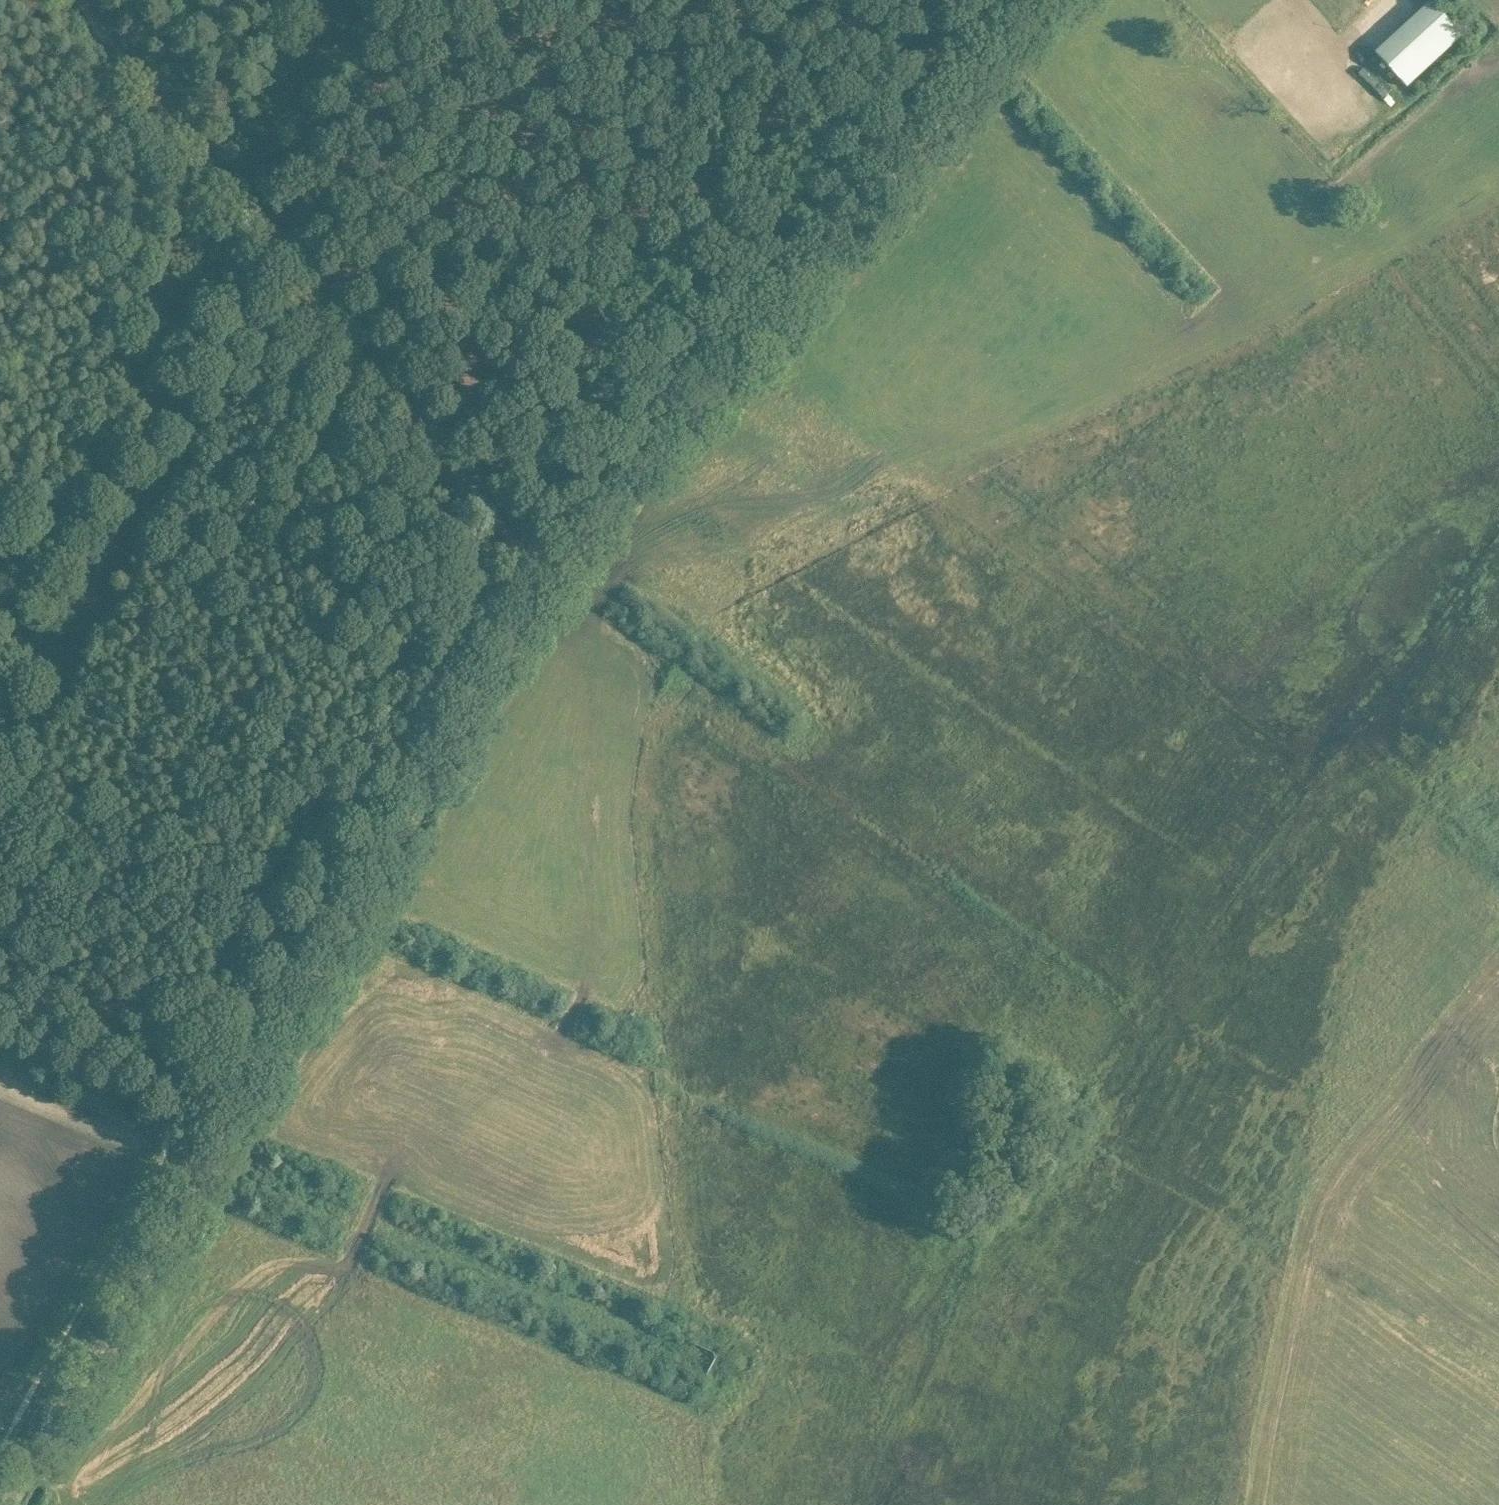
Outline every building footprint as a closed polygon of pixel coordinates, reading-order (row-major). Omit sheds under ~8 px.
[(1465,37),(1431,1),(1374,56),(1408,92),(1465,37)]
